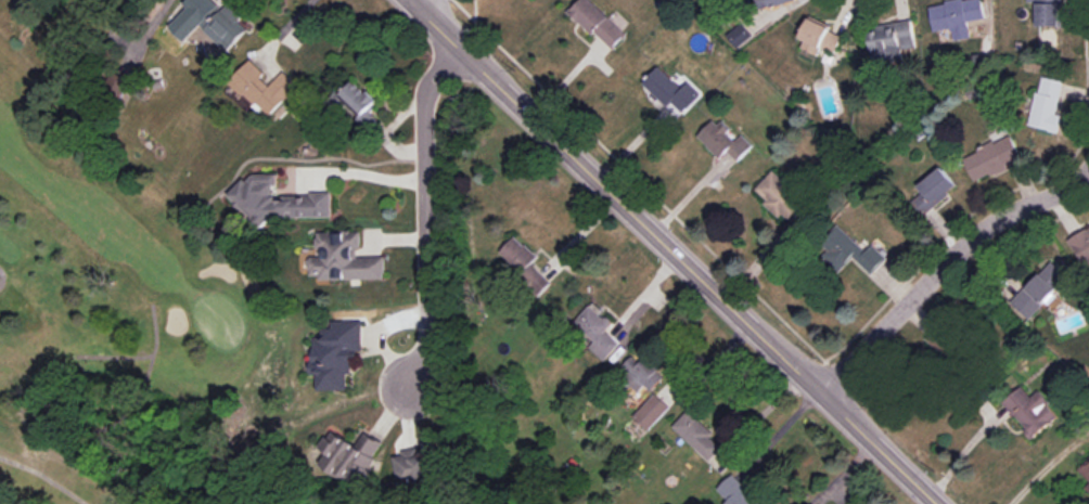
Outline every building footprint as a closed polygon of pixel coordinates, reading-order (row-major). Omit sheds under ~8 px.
[(225,6),(222,9),(213,0),(186,0),(182,4),(187,8),(170,26),(185,41),(200,25),(226,51),(248,28),(225,6)] [(625,34),(590,0),(579,0),(569,10),(610,50),(625,34)] [(793,0),(759,0),(761,9),(793,1),(793,0)] [(933,32),(951,28),(953,41),(970,38),(968,22),(985,19),(982,0),(960,0),(929,5),(933,32)] [(1063,26),(1062,0),(1026,0),(1026,2),(1036,2),(1037,26),(1063,26)] [(800,37),(804,39),(801,48),(817,55),(821,47),(835,53),(843,34),(808,19),(800,37)] [(912,20),(877,25),(878,30),(869,32),(872,52),(915,46),(912,20)] [(268,117),(298,86),(283,71),(269,86),(260,78),(265,73),(250,59),(229,80),(268,117)] [(698,95),(682,80),(678,84),(657,65),(641,83),(665,105),(660,111),(672,123),(698,95)] [(120,97),(129,81),(111,71),(102,88),(120,97)] [(1055,114),(1062,81),(1039,76),(1029,126),(1057,132),(1061,115),(1055,114)] [(375,101),(353,80),(338,96),(361,116),(375,101)] [(367,130),(378,122),(370,111),(359,118),(367,130)] [(741,134),(736,139),(714,118),(697,136),(720,158),(727,151),(737,161),(752,145),(741,134)] [(974,181),(1022,160),(1010,134),(962,156),(974,181)] [(917,186),(922,192),(911,201),(922,215),(957,187),(940,167),(917,186)] [(781,216),(783,214),(798,228),(815,210),(772,171),(753,191),(781,216)] [(331,216),(331,192),(311,192),(308,195),(283,196),(275,204),(275,186),(277,184),(276,174),(252,174),(252,181),(241,181),(227,196),(258,225),(266,225),(273,218),(331,216)] [(865,251),(838,226),(816,249),(839,271),(852,257),(871,274),(886,258),(871,244),(865,251)] [(1085,267),(1088,265),(1088,228),(1069,239),(1085,267)] [(359,231),(317,232),(318,257),(308,257),(309,280),(385,278),(384,256),(359,257),(359,231)] [(530,264),(537,257),(515,236),(496,255),(538,295),(550,283),(530,264)] [(1067,276),(1051,260),(1011,302),(1029,320),(1054,294),(1052,292),(1067,276)] [(619,344),(605,331),(612,322),(601,313),(603,311),(592,301),(573,323),(594,342),(588,347),(603,361),(619,344)] [(316,390),(347,390),(347,373),(352,373),(352,351),(362,351),(362,321),(331,321),(331,328),(321,329),(321,336),(312,337),(313,374),(316,374),(316,390)] [(645,357),(639,363),(632,356),(617,370),(641,395),(662,376),(645,357)] [(1031,397),(1021,386),(1002,403),(1033,437),(1058,415),(1037,391),(1031,397)] [(670,407),(654,393),(632,417),(647,431),(670,407)] [(687,411),(672,426),(709,461),(723,445),(687,411)] [(384,443),(364,432),(357,445),(330,430),(319,448),(326,452),(320,463),(360,486),(384,443)] [(436,479),(429,450),(417,453),(416,449),(393,454),(398,479),(413,476),(414,484),(436,479)] [(1077,470),(1088,481),(1088,458),(1077,470)] [(732,474),(717,487),(728,501),(724,503),(758,503),(732,474)]
